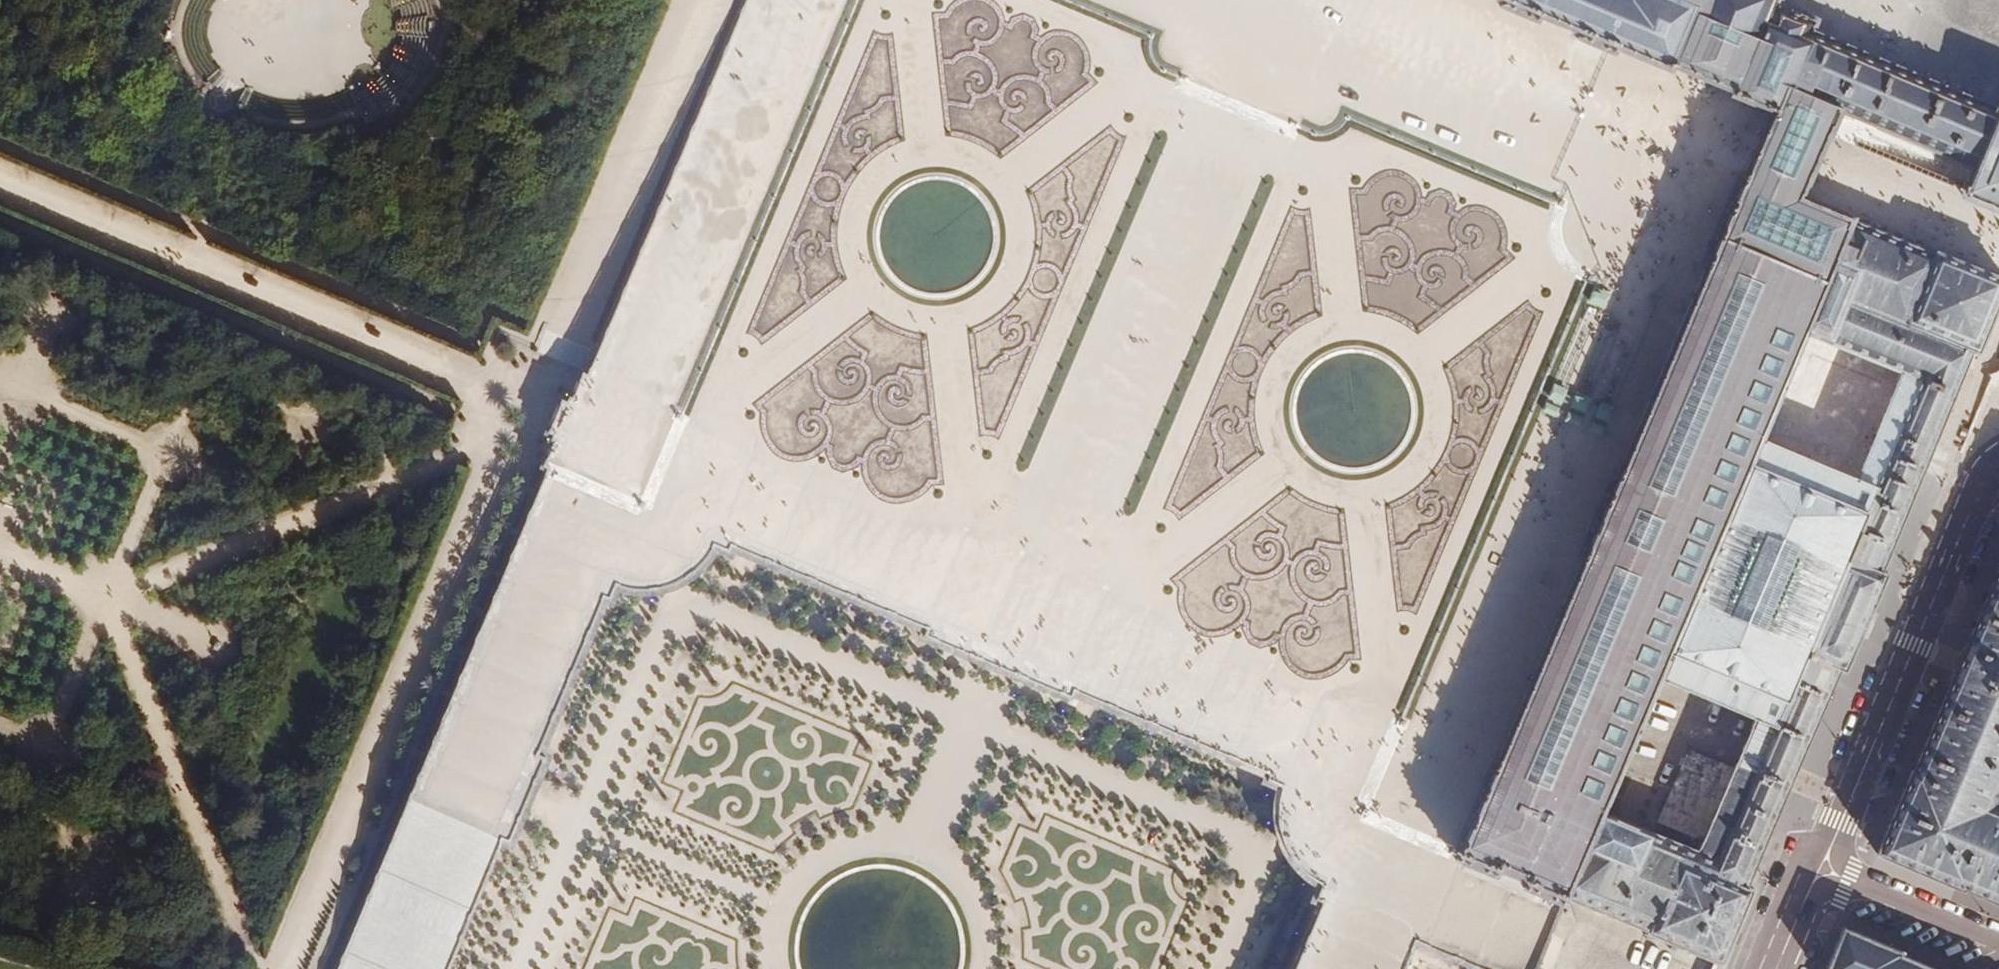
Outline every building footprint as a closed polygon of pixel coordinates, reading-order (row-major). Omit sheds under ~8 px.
[(1501,7),(1504,14),(1543,31),(1549,26),(1563,32),(1561,37),(1620,63),(1622,57),(1678,81),(1680,76),(1764,115),(1758,131),(1753,143),(1735,189),(1727,189),(1692,271),(1697,278),(1613,479),(1604,480),(1576,548),(1580,558),(1500,749),(1490,745),(1448,842),(1442,856),(1497,879),(1500,875),(1518,882),(1517,887),(1562,905),(1567,901),(1726,968),(1758,893),(1750,888),(1841,674),(1853,677),(1895,573),(1888,569),(1975,360),(1985,363),(1998,328),(1998,280),(1975,270),(1940,255),(1929,258),(1803,204),(1819,167),(1839,120),(1968,174),(1958,193),(1974,200),(1973,207),(1998,219),(1998,106),(1996,105),(1990,120),(1821,52),(1827,35),(1778,17),(1786,0),(1486,0),(1501,7)] [(1475,968),(1537,968),(1562,905),(1546,906),(1458,869),(1457,863),(1442,856),(1350,817),(1367,779),(1391,724),(1034,575),(686,432),(664,485),(653,509),(648,507),(643,510),(641,514),(555,477),(344,968),(447,968),(501,838),(509,841),(545,753),(538,750),(603,594),(610,597),(616,584),(630,587),(643,588),(658,587),(671,583),(684,578),(693,571),(701,562),(709,553),(713,542),(729,549),(732,542),(929,623),(925,634),(1071,697),(1075,687),(1272,770),(1269,779),(1284,786),(1281,797),(1279,810),(1281,824),(1284,837),(1288,849),(1295,860),(1306,870),(1325,882),(1321,895),(1329,898),(1298,968),(1407,968),(1417,945),(1475,968)] [(1967,646),(1966,646),(1950,680),(1952,681),(1915,770),(1913,770),(1876,854),(1960,890),(1961,888),(1998,904),(1998,808),(1993,806),(1998,793),(1998,573),(1967,646)] [(1905,957),(1905,955),(1844,928),(1827,968),(1932,968),(1905,957)]
